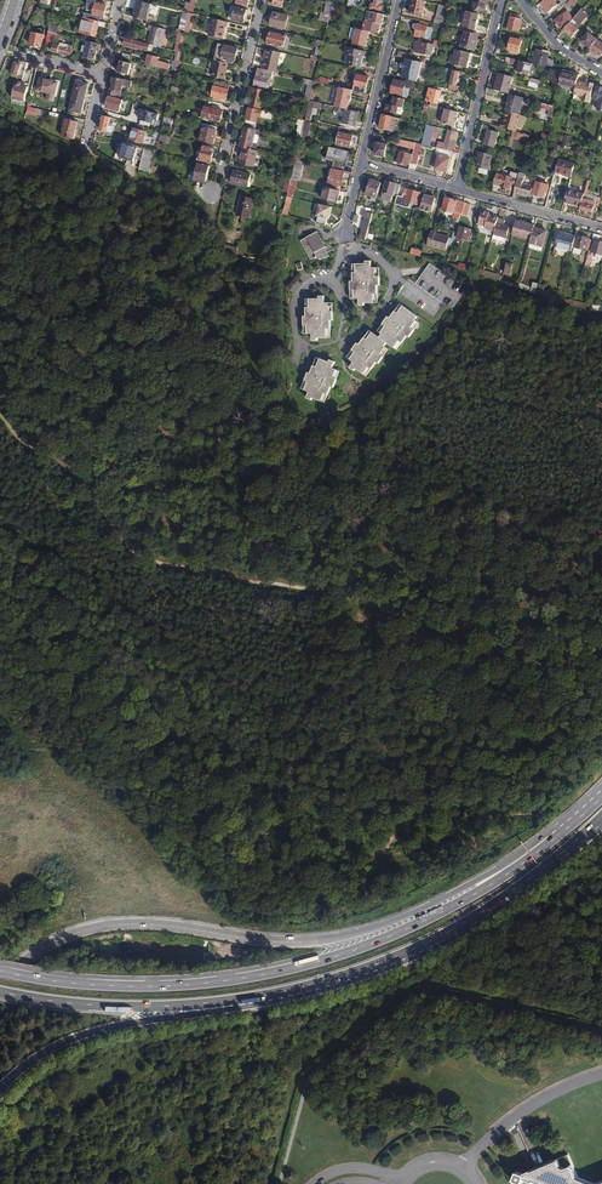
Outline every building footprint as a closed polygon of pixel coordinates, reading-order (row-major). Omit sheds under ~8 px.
[(107,5),(96,2),(97,0),(89,0),(88,3),(96,5),(94,15),(104,17),(107,5)] [(348,6),(358,9),(360,1),(357,0),(350,0),(348,6)] [(371,12),(371,10),(381,13),(383,5),(382,4),(383,0),(374,0),(373,3),(371,3),(369,11),(371,12)] [(418,0),(413,0),(410,13),(423,16),(426,2),(418,0)] [(472,9),(484,12),(487,0),(474,0),(472,9)] [(559,11),(567,3),(564,0),(561,0),(560,1),(561,3),(558,5),(554,0),(546,0),(541,4),(549,13),(556,7),(557,9),(559,11)] [(134,18),(146,21),(151,4),(139,1),(137,10),(136,9),(134,18)] [(319,20),(328,22),(330,13),(333,3),(327,1),(324,15),(321,14),(319,20)] [(434,24),(443,26),(447,7),(439,5),(436,18),(435,18),(434,24)] [(248,15),(249,10),(236,7),(233,20),(244,23),(246,15),(248,15)] [(573,19),(563,31),(564,32),(571,39),(579,30),(576,28),(588,14),(582,9),(573,19)] [(559,27),(563,31),(573,19),(566,11),(554,20),(557,23),(555,24),(558,28),(559,27)] [(179,29),(184,30),(188,13),(183,12),(179,29)] [(289,16),(274,12),(271,26),(286,29),(289,16)] [(381,25),(382,25),(385,15),(374,12),(371,22),(381,25)] [(479,14),(467,12),(463,27),(465,27),(464,31),(465,31),(473,33),(474,29),(476,30),(479,14)] [(184,32),(190,33),(194,14),(188,13),(184,30),(184,32)] [(511,14),(508,30),(519,32),(523,19),(517,18),(517,15),(511,14)] [(97,37),(99,26),(106,27),(107,24),(83,18),(79,33),(97,37)] [(226,27),(228,22),(213,19),(209,36),(222,39),(225,27),(226,27)] [(370,32),(379,34),(381,25),(371,22),(365,21),(363,31),(370,32)] [(428,26),(419,24),(415,23),(413,24),(412,26),(413,28),(417,29),(415,37),(420,39),(421,37),(430,39),(433,27),(428,26)] [(148,44),(161,47),(166,30),(150,25),(148,30),(151,31),(148,44)] [(179,52),(184,32),(184,30),(179,29),(177,28),(176,35),(178,35),(177,41),(178,42),(176,51),(179,52)] [(368,38),(370,32),(363,31),(351,28),(349,38),(354,39),(352,44),(366,47),(367,41),(367,38),(368,38)] [(479,34),(465,31),(461,47),(475,51),(479,34)] [(44,35),(32,32),(29,45),(42,48),(44,35)] [(48,32),(45,45),(50,47),(52,40),(50,39),(51,37),(56,38),(57,34),(48,32)] [(267,44),(283,48),(286,36),(270,32),(267,44)] [(591,49),(598,40),(588,33),(582,42),(591,49)] [(509,56),(518,59),(522,41),(511,38),(509,50),(510,51),(509,56)] [(124,46),(147,52),(149,45),(126,39),(124,46)] [(590,51),(600,58),(601,56),(601,43),(598,40),(591,49),(590,51)] [(99,52),(101,44),(87,41),(86,46),(83,45),(82,51),(85,52),(84,57),(95,60),(97,51),(99,52)] [(434,45),(416,41),(414,47),(415,48),(414,52),(431,56),(433,47),(438,49),(438,46),(434,45)] [(53,44),(51,51),(71,56),(73,46),(60,43),(60,46),(53,44)] [(225,45),(222,59),(235,62),(238,48),(225,45)] [(364,57),(366,52),(347,47),(343,63),(360,67),(363,56),(364,57)] [(273,71),(277,72),(281,52),(268,50),(266,59),(267,59),(266,62),(264,62),(262,69),(273,71)] [(470,53),(456,50),(452,64),(466,68),(470,53)] [(534,64),(545,68),(549,54),(537,50),(534,64)] [(177,62),(175,71),(178,72),(183,53),(179,52),(177,62)] [(399,52),(398,57),(412,60),(413,55),(399,52)] [(146,64),(169,70),(170,64),(158,61),(159,57),(148,55),(146,64)] [(532,64),(528,63),(507,57),(505,62),(519,66),(517,71),(529,75),(532,64)] [(18,77),(22,61),(17,60),(12,75),(18,77)] [(224,80),(228,63),(215,60),(212,77),(224,80)] [(403,70),(402,74),(404,75),(403,79),(418,82),(422,63),(407,60),(405,64),(402,64),(401,69),(403,70)] [(120,61),(118,72),(129,75),(132,64),(120,61)] [(271,79),(273,71),(262,69),(258,68),(254,87),(266,89),(269,78),(271,79)] [(453,70),(448,90),(455,91),(460,71),(453,70)] [(559,86),(575,89),(577,82),(579,74),(564,71),(562,70),(562,72),(559,86)] [(353,90),(366,93),(370,77),(353,73),(350,85),(354,87),(353,90)] [(514,78),(499,73),(494,90),(498,91),(509,94),(512,85),(514,78)] [(60,81),(40,77),(37,91),(50,93),(48,100),(55,102),(56,95),(57,95),(60,81)] [(131,87),(132,82),(125,80),(125,81),(113,78),(112,83),(114,84),(112,90),(122,93),(124,85),(131,87)] [(304,100),(309,101),(309,100),(313,84),(314,81),(304,79),(303,83),(308,85),(304,100)] [(394,79),(391,93),(403,96),(403,97),(406,98),(406,97),(407,97),(408,92),(409,89),(408,89),(405,88),(406,82),(394,79)] [(15,83),(12,98),(26,100),(28,86),(24,85),(23,86),(22,85),(22,84),(21,84),(21,82),(19,81),(17,82),(16,84),(15,83)] [(76,81),(69,111),(81,114),(89,84),(76,81)] [(226,101),(230,85),(215,81),(211,97),(214,98),(214,99),(219,101),(219,99),(222,99),(226,101)] [(575,89),(574,95),(583,97),(582,101),(590,103),(594,84),(588,82),(588,85),(587,86),(584,85),(585,84),(577,82),(575,89)] [(442,88),(430,85),(425,104),(437,107),(442,88)] [(0,95),(0,97),(4,100),(8,88),(3,86),(0,95)] [(248,86),(247,90),(252,91),(249,106),(262,109),(266,90),(248,86)] [(340,87),(336,104),(349,107),(350,102),(351,102),(352,96),(352,95),(353,90),(340,87)] [(598,87),(594,99),(601,102),(601,88),(598,87)] [(494,90),(487,88),(486,93),(497,96),(498,91),(494,90)] [(525,117),(530,100),(510,94),(505,111),(507,112),(525,117)] [(120,112),(123,100),(110,96),(106,108),(120,112)] [(405,99),(394,97),(393,102),(392,105),(390,105),(387,104),(385,111),(401,115),(405,99)] [(321,103),(310,101),(305,120),(310,121),(313,108),(320,109),(321,103)] [(548,116),(551,117),(554,106),(543,103),(541,109),(549,111),(548,115),(548,116)] [(205,107),(202,118),(220,122),(223,111),(215,109),(216,107),(213,106),(211,106),(211,108),(205,107)] [(37,109),(27,107),(26,114),(35,116),(37,109)] [(273,113),(249,107),(246,122),(255,125),(257,116),(271,120),(273,113)] [(159,114),(140,109),(138,116),(141,117),(139,125),(149,127),(150,123),(155,124),(155,122),(157,123),(159,114)] [(355,126),(359,112),(348,110),(345,109),(342,123),(355,126)] [(432,109),(430,120),(439,122),(441,112),(432,109)] [(516,132),(516,130),(517,127),(521,129),(522,125),(524,125),(526,117),(525,117),(507,112),(504,123),(502,122),(500,127),(513,131),(516,132)] [(538,120),(546,122),(548,116),(548,115),(540,113),(538,120)] [(397,118),(383,114),(380,128),(393,131),(397,118)] [(112,126),(114,118),(105,116),(101,130),(111,133),(113,127),(112,126)] [(173,118),(164,116),(162,124),(171,126),(173,118)] [(78,122),(66,119),(62,136),(74,139),(78,122)] [(295,139),(300,140),(303,126),(304,120),(298,119),(297,125),(298,125),(295,139)] [(303,126),(300,140),(306,141),(310,122),(304,120),(303,126)] [(145,127),(135,124),(130,139),(143,143),(146,132),(143,131),(145,127)] [(204,124),(200,140),(213,143),(216,131),(215,130),(216,127),(204,124)] [(435,142),(439,127),(427,124),(422,144),(430,146),(431,141),(435,142)] [(245,127),(240,147),(243,147),(256,150),(258,144),(259,138),(258,138),(258,136),(257,136),(257,135),(258,135),(260,130),(245,127)] [(451,152),(452,152),(453,148),(456,148),(460,133),(448,130),(445,145),(438,144),(437,148),(444,150),(451,152)] [(483,145),(495,148),(499,133),(487,130),(483,145)] [(528,142),(530,135),(522,133),(516,132),(513,131),(512,138),(519,139),(519,138),(522,138),(521,141),(523,141),(524,139),(527,139),(526,142),(528,142)] [(335,145),(334,148),(341,149),(345,151),(346,147),(350,148),(353,136),(340,132),(337,145),(335,145)] [(167,143),(168,135),(160,133),(158,141),(167,143)] [(415,143),(404,140),(402,147),(414,149),(415,143)] [(138,146),(124,142),(120,157),(134,162),(135,158),(138,146)] [(375,155),(385,157),(388,145),(377,143),(375,155)] [(414,149),(410,163),(417,165),(422,144),(415,143),(414,149)] [(142,160),(145,148),(138,146),(135,158),(142,160)] [(197,161),(210,164),(214,148),(203,146),(201,157),(198,156),(197,161)] [(257,156),(258,151),(256,150),(243,147),(240,163),(258,168),(260,157),(257,156)] [(335,159),(332,168),(334,169),(341,170),(342,165),(341,165),(342,161),(346,162),(347,156),(348,156),(349,151),(345,151),(341,149),(334,148),(330,147),(328,157),(335,159)] [(152,167),(156,151),(145,148),(142,160),(139,170),(151,173),(152,167)] [(450,157),(451,152),(444,150),(437,148),(433,164),(436,164),(435,170),(447,173),(451,157),(450,157)] [(397,162),(409,165),(412,154),(400,151),(397,162)] [(479,152),(475,167),(489,170),(493,155),(479,152)] [(559,159),(555,172),(571,177),(575,164),(559,159)] [(295,160),(291,179),(295,180),(299,161),(295,160)] [(194,180),(206,182),(210,166),(198,163),(194,180)] [(332,168),(328,188),(338,190),(339,185),(342,186),(342,183),(344,184),(345,182),(345,181),(343,180),(345,171),(334,169),(332,168)] [(518,173),(503,169),(501,175),(497,174),(494,185),(500,186),(500,184),(506,185),(505,188),(510,189),(511,184),(514,185),(518,173)] [(231,183),(248,187),(251,175),(234,171),(231,183)] [(518,193),(531,197),(534,187),(523,184),(525,174),(519,172),(517,183),(515,192),(514,192),(512,199),(516,200),(518,193)] [(377,198),(381,183),(370,179),(366,195),(371,197),(376,198),(377,198)] [(593,211),(597,212),(600,198),(596,197),(595,202),(586,199),(592,181),(588,180),(584,194),(581,204),(583,204),(581,210),(593,213),(593,211)] [(400,187),(401,185),(386,181),(385,185),(384,185),(383,188),(384,188),(381,200),(391,203),(393,196),(397,197),(400,187)] [(549,185),(536,182),(532,197),(537,198),(538,196),(544,198),(546,190),(548,190),(549,185)] [(337,203),(340,191),(338,190),(328,188),(325,187),(322,200),(337,203)] [(421,193),(400,187),(397,197),(395,205),(402,206),(405,196),(403,196),(403,194),(407,195),(406,202),(417,205),(421,193)] [(580,207),(581,204),(584,194),(568,189),(564,202),(580,207)] [(432,212),(436,198),(425,195),(421,209),(432,212)] [(237,215),(249,218),(254,200),(242,196),(237,215)] [(287,196),(283,213),(288,215),(292,198),(287,196)] [(460,215),(464,202),(445,197),(441,209),(455,213),(460,215)] [(471,204),(465,202),(463,209),(469,211),(471,204)] [(317,216),(329,219),(332,208),(320,205),(317,216)] [(365,240),(372,214),(364,211),(362,217),(365,218),(360,238),(365,240)] [(497,222),(498,219),(493,218),(493,217),(489,215),(490,213),(482,211),(478,225),(486,227),(485,229),(494,232),(497,222)] [(535,227),(535,225),(516,220),(512,235),(531,240),(535,227)] [(510,226),(497,222),(494,232),(493,235),(507,238),(510,226)] [(460,227),(457,239),(469,241),(472,230),(460,227)] [(531,240),(529,248),(541,251),(547,230),(535,227),(531,240)] [(436,232),(431,231),(427,246),(445,251),(449,237),(435,233),(436,232)] [(325,247),(317,232),(300,241),(311,260),(318,257),(319,260),(329,257),(326,252),(325,253),(324,251),(322,248),(325,247)] [(571,251),(575,237),(559,232),(555,247),(571,251)] [(586,250),(589,239),(577,235),(572,253),(580,255),(581,249),(586,250)] [(594,240),(591,252),(601,255),(601,242),(594,240)] [(225,254),(237,255),(238,246),(225,246),(225,254)] [(410,254),(420,256),(421,251),(412,248),(410,254)] [(361,264),(356,264),(356,273),(353,273),(353,281),(350,281),(350,290),(354,290),(354,299),(359,299),(359,306),(364,306),(364,303),(374,303),(374,294),(377,294),(377,286),(380,286),(380,277),(376,277),(376,268),(371,268),(371,261),(366,261),(366,264),(361,264)] [(507,263),(504,273),(510,275),(513,265),(507,263)] [(536,294),(538,284),(533,283),(532,288),(519,283),(518,287),(536,294)] [(544,291),(545,286),(538,284),(536,294),(542,297),(544,291)] [(329,312),(329,303),(324,303),(324,296),(319,296),(319,299),(310,299),(310,308),(306,308),(306,317),(304,316),(304,320),(304,326),(308,326),(308,334),(312,334),(312,341),(317,341),(318,338),(327,337),(327,329),(331,329),(331,320),(333,320),(333,312),(329,312)] [(380,337),(387,343),(394,348),(399,341),(402,343),(407,336),(409,337),(414,330),(411,328),(416,321),(415,320),(418,317),(403,306),(398,313),(395,311),(390,318),(388,317),(385,320),(383,324),(386,326),(381,333),(382,334),(380,337)] [(387,343),(380,337),(372,332),(368,340),(364,337),(359,344),(358,343),(355,346),(352,350),(355,352),(350,360),(354,362),(350,368),(354,371),(356,369),(364,374),(369,367),(372,369),(377,362),(379,364),(384,357),(381,354),(386,348),(384,346),(387,343)] [(317,367),(314,366),(312,371),(311,374),(308,373),(305,381),(308,382),(305,390),(309,392),(307,398),(312,400),(313,398),(322,401),(325,393),(328,395),(331,387),(334,388),(337,379),(334,378),(337,370),(333,369),(335,362),(330,360),(329,362),(320,359),(317,367)] [(594,1183),(577,1177),(568,1154),(539,1166),(535,1168),(531,1170),(521,1174),(516,1171),(512,1181),(518,1183),(601,1183),(601,1181),(594,1183)]
